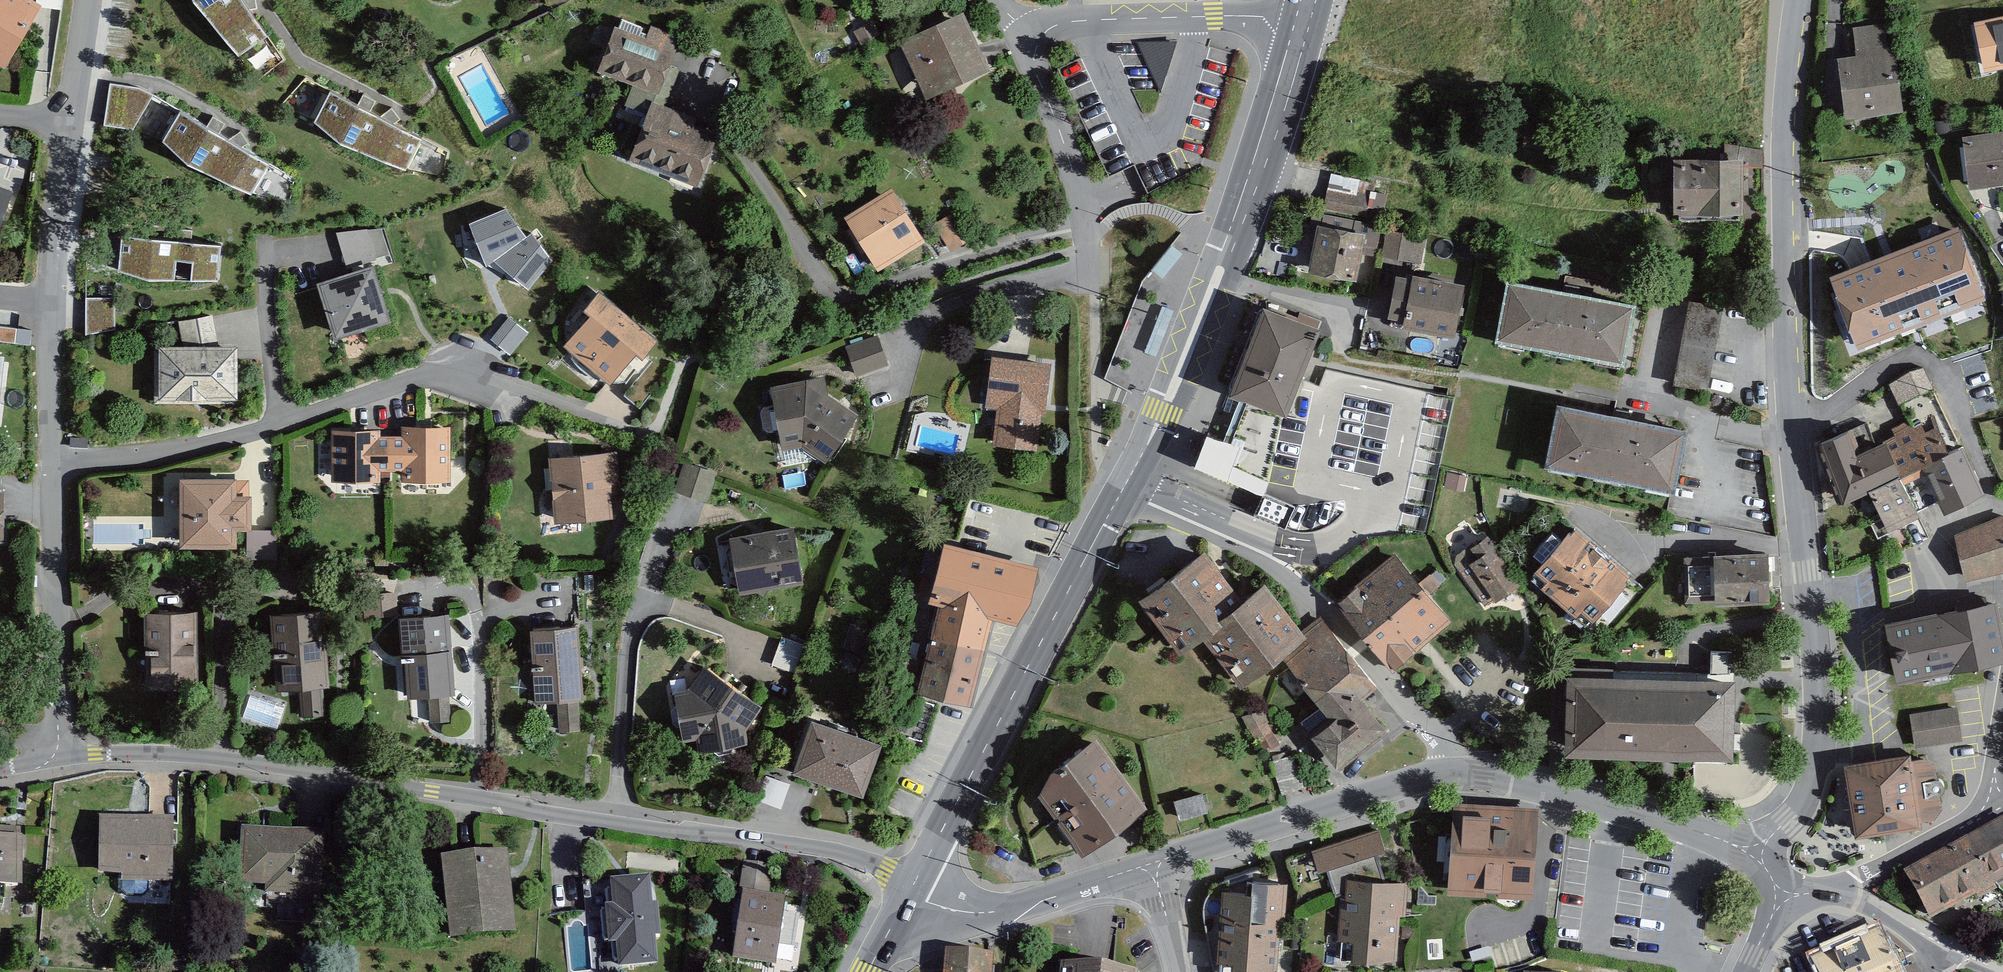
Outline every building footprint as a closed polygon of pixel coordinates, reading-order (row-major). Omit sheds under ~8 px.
[(25,0),(0,0),(0,59),(11,66),(44,11),(25,0)] [(192,5),(238,64),(270,41),(248,13),(259,11),(257,0),(190,0),(192,5)] [(992,75),(963,15),(898,46),(927,105),(992,75)] [(1974,25),(1984,74),(2002,70),(2002,18),(1974,25)] [(642,32),(620,23),(598,79),(628,91),(617,118),(640,127),(628,158),(698,185),(716,138),(691,128),(694,121),(664,110),(678,72),(669,69),(675,54),(672,53),(677,41),(650,30),(644,44),(639,42),(642,32)] [(1883,25),(1854,30),(1858,61),(1837,64),(1846,122),(1903,114),(1894,48),(1887,49),(1883,25)] [(1161,94),(1178,42),(1137,43),(1161,94)] [(357,111),(330,96),(315,127),(339,149),(406,172),(422,143),(394,129),(403,122),(393,111),(380,121),(371,117),(377,104),(364,98),(357,111)] [(253,186),(269,157),(246,141),(248,139),(241,127),(232,132),(221,127),(225,118),(210,112),(208,116),(180,102),(162,135),(189,156),(253,186)] [(1962,139),(1969,193),(2002,188),(2002,134),(1962,139)] [(1763,151),(1730,145),(1729,155),(1720,155),(1719,164),(1674,164),(1673,218),(1743,219),(1744,170),(1763,171),(1763,151)] [(1331,172),(1325,201),(1384,214),(1389,192),(1374,189),(1375,182),(1331,172)] [(891,183),(845,212),(879,266),(925,237),(891,183)] [(0,189),(0,232),(14,194),(0,189)] [(506,208),(469,224),(486,267),(494,262),(526,237),(506,208)] [(975,234),(958,208),(934,223),(951,249),(975,234)] [(380,225),(337,229),(347,268),(373,260),(390,254),(380,225)] [(1366,234),(1318,225),(1308,273),(1357,283),(1366,234)] [(1829,278),(1857,350),(1984,301),(1957,229),(1829,278)] [(1425,237),(1386,230),(1381,257),(1420,264),(1425,237)] [(494,262),(529,290),(553,261),(531,233),(526,237),(494,262)] [(148,282),(217,282),(221,246),(122,238),(118,272),(148,282)] [(347,268),(318,277),(335,332),(390,315),(373,260),(347,268)] [(1466,284),(1414,274),(1412,281),(1396,278),(1388,319),(1404,322),(1402,330),(1455,340),(1466,284)] [(1637,307),(1506,282),(1495,341),(1626,368),(1637,307)] [(628,308),(598,283),(583,302),(589,307),(563,337),(587,357),(628,308)] [(1322,319),(1263,296),(1228,386),(1243,392),(1287,409),(1299,378),(1322,319)] [(1724,304),(1689,298),(1674,383),(1708,390),(1724,304)] [(659,334),(628,308),(587,357),(611,377),(637,346),(644,352),(659,334)] [(179,321),(183,345),(155,345),(154,404),(238,403),(238,345),(218,345),(213,316),(179,321)] [(490,340),(510,356),(529,332),(509,317),(490,340)] [(0,327),(0,342),(15,343),(17,329),(0,327)] [(856,375),(889,363),(878,333),(846,345),(856,375)] [(1052,358),(992,351),(985,404),(996,405),(992,441),(1038,447),(1042,412),(1045,413),(1052,358)] [(1897,402),(1900,401),(1928,388),(1933,386),(1923,364),(1887,381),(1897,402)] [(1299,378),(1287,409),(1243,392),(1234,416),(1225,441),(1238,447),(1232,466),(1269,482),(1263,495),(1298,509),(1288,530),(1278,551),(1320,574),(1366,540),(1429,534),(1457,400),(1329,371),(1323,389),(1299,378)] [(857,410),(826,389),(823,372),(803,374),(770,380),(782,445),(801,441),(826,457),(857,410)] [(1894,433),(1886,437),(1901,469),(1948,448),(1934,419),(1940,416),(1928,388),(1900,401),(1908,417),(1890,425),(1894,433)] [(1683,430),(1559,406),(1555,426),(1547,469),(1670,494),(1683,430)] [(403,431),(391,431),(391,466),(402,466),(402,477),(450,477),(451,422),(403,422),(403,431)] [(1846,424),(1812,439),(1839,498),(1869,484),(1901,469),(1886,437),(1858,449),(1846,424)] [(379,425),(332,425),(332,477),(379,477),(379,465),(391,466),(391,431),(379,431),(379,425)] [(1963,442),(1948,448),(1901,469),(1919,509),(1943,499),(1946,506),(1984,489),(1963,442)] [(616,446),(548,452),(555,519),(614,513),(612,491),(620,490),(616,446)] [(652,463),(632,453),(627,463),(647,472),(652,463)] [(684,459),(674,488),(708,499),(716,475),(718,471),(688,461),(684,459)] [(1919,509),(1901,469),(1869,484),(1887,524),(1919,509)] [(1466,493),(1469,477),(1448,473),(1445,489),(1466,493)] [(235,474),(178,474),(178,542),(236,542),(236,523),(252,523),(252,491),(235,491),(235,474)] [(1954,531),(1964,577),(2002,569),(2002,512),(1954,531)] [(1632,566),(1572,517),(1534,564),(1546,574),(1540,581),(1576,611),(1581,605),(1592,614),(1632,566)] [(740,589),(804,579),(795,522),(731,533),(740,589)] [(248,557),(276,558),(277,529),(249,528),(248,557)] [(1484,604),(1520,580),(1487,531),(1455,553),(1454,562),(1484,604)] [(1039,561),(943,536),(928,596),(938,598),(917,687),(971,701),(992,614),(1016,620),(1028,598),(1039,561)] [(1241,596),(1199,543),(1136,593),(1179,646),(1201,628),(1241,596)] [(1714,551),(1684,551),(1685,598),(1770,597),(1769,546),(1713,547),(1714,551)] [(1395,548),(1334,599),(1392,668),(1453,617),(1395,548)] [(1263,579),(1241,596),(1201,628),(1241,678),(1302,629),(1263,579)] [(369,591),(371,614),(397,612),(395,589),(369,591)] [(1885,617),(1887,629),(1897,677),(2002,656),(2002,620),(1998,595),(1885,617)] [(449,690),(455,690),(450,607),(400,610),(405,693),(427,691),(449,690)] [(326,690),(333,689),(328,610),(273,614),(278,693),(303,691),(326,690)] [(1357,658),(1320,614),(1302,629),(1307,635),(1283,654),(1314,692),(1357,658)] [(200,615),(149,615),(148,693),(200,693),(200,615)] [(578,696),(583,696),(577,620),(529,624),(535,700),(557,698),(578,696)] [(870,627),(851,622),(844,646),(864,651),(870,627)] [(782,635),(777,648),(802,657),(807,644),(782,635)] [(802,657),(777,648),(772,663),(798,671),(802,657)] [(1731,652),(1711,652),(1711,675),(1730,675),(1731,652)] [(683,735),(697,732),(735,679),(706,658),(688,683),(674,685),(683,735)] [(1376,682),(1357,658),(1314,692),(1330,712),(1310,728),(1340,765),(1389,727),(1362,693),(1376,682)] [(1733,763),(1735,683),(1567,678),(1564,758),(1733,763)] [(747,738),(744,723),(761,698),(735,679),(697,732),(701,747),(747,738)] [(328,717),(326,690),(303,691),(305,719),(328,717)] [(449,690),(427,691),(429,719),(450,717),(449,690)] [(578,696),(557,698),(559,729),(580,727),(578,696)] [(1956,707),(1909,714),(1914,748),(1961,742),(1956,707)] [(1267,709),(1249,714),(1260,751),(1278,746),(1267,709)] [(864,792),(883,741),(811,714),(791,765),(864,792)] [(1082,846),(1144,803),(1094,733),(1048,765),(1040,789),(1082,846)] [(1926,758),(1913,760),(1912,754),(1908,755),(1877,760),(1856,763),(1845,765),(1857,837),(1923,826),(1923,821),(1936,819),(1944,808),(1942,795),(1946,792),(1947,786),(1944,780),(1939,779),(1937,764),(1926,758)] [(1273,762),(1283,793),(1304,787),(1294,756),(1273,762)] [(1174,797),(1179,818),(1208,811),(1203,790),(1174,797)] [(1538,809),(1453,804),(1448,890),(1532,896),(1538,809)] [(1967,836),(1980,860),(1994,885),(2002,880),(2002,816),(1967,836)] [(129,824),(104,824),(103,875),(126,876),(125,884),(176,885),(177,824),(150,823),(150,817),(129,817),(129,824)] [(1853,838),(1832,822),(1818,840),(1839,856),(1853,838)] [(1318,868),(1327,865),(1336,891),(1344,889),(1345,875),(1384,877),(1376,851),(1385,848),(1378,826),(1311,847),(1312,847),(1318,868)] [(324,835),(244,831),(241,887),(269,889),(269,896),(321,899),(324,835)] [(0,834),(0,884),(23,884),(23,834),(0,834)] [(1967,836),(1903,870),(1930,919),(1975,894),(1978,899),(1996,889),(1994,885),(1980,860),(1967,836)] [(508,845),(441,852),(450,935),(517,928),(508,845)] [(772,864),(744,861),(731,958),(777,964),(786,895),(769,893),(772,864)] [(650,874),(611,878),(613,903),(605,903),(609,942),(616,941),(619,966),(659,962),(656,935),(662,935),(658,901),(653,901),(650,874)] [(1345,875),(1344,889),(1344,895),(1339,894),(1337,937),(1351,938),(1350,956),(1398,959),(1400,913),(1406,913),(1408,878),(1384,877),(1345,875)] [(1250,888),(1219,887),(1217,960),(1231,960),(1231,967),(1277,968),(1279,921),(1284,921),(1285,877),(1250,876),(1250,888)] [(1810,958),(1816,971),(1901,971),(1898,965),(1882,928),(1810,958)] [(946,951),(944,971),(991,971),(993,954),(946,951)] [(1061,961),(1060,971),(1138,971),(1138,970),(1061,961)]
